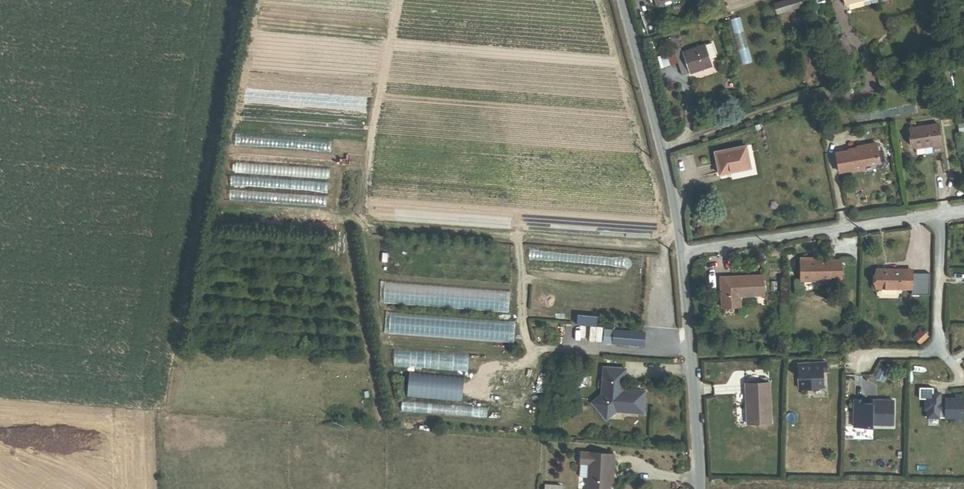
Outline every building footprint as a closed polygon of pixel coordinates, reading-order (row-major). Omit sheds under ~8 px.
[(805,6),(803,0),(788,0),(774,4),(778,14),(805,6)] [(878,3),(877,0),(843,0),(845,6),(852,10),(878,3)] [(918,34),(927,32),(924,18),(915,20),(918,34)] [(716,57),(711,43),(706,45),(706,44),(683,51),(679,38),(671,40),(682,75),(713,65),(711,59),(716,57)] [(926,153),(943,151),(939,124),(911,127),(912,135),(910,136),(911,143),(916,147),(925,146),(926,153)] [(879,162),(876,143),(856,146),(856,147),(848,148),(849,150),(836,152),(839,172),(852,170),(852,171),(864,169),(863,165),(879,162)] [(718,173),(750,167),(745,145),(714,152),(718,173)] [(841,279),(840,260),(830,260),(830,258),(800,259),(800,281),(830,280),(830,279),(841,279)] [(911,288),(911,270),(877,269),(877,288),(911,288)] [(764,295),(763,275),(720,277),(721,307),(740,306),(740,296),(764,295)] [(510,291),(386,281),(384,302),(509,312),(510,291)] [(516,321),(391,311),(389,334),(514,343),(516,321)] [(920,342),(927,336),(922,330),(915,337),(920,342)] [(638,346),(639,334),(606,331),(605,336),(618,337),(617,345),(638,346)] [(617,345),(618,337),(605,336),(605,344),(617,345)] [(469,355),(394,349),(393,368),(468,373),(469,355)] [(823,387),(822,371),(826,371),(826,362),(797,364),(799,388),(823,387)] [(624,389),(626,369),(603,367),(601,394),(592,403),(606,419),(616,411),(643,413),(645,391),(624,389)] [(771,422),(769,382),(745,383),(747,424),(771,422)] [(931,400),(924,400),(924,411),(926,411),(926,419),(938,419),(938,412),(944,412),(944,419),(954,420),(954,424),(962,424),(963,397),(954,397),(954,401),(944,401),(944,405),(938,405),(938,395),(931,395),(931,400)] [(892,425),(893,400),(877,400),(877,404),(863,403),(863,400),(854,400),(853,426),(873,426),(873,424),(892,425)] [(580,452),(579,463),(588,463),(589,453),(580,452)] [(587,477),(587,488),(609,488),(610,483),(611,467),(613,467),(614,454),(589,453),(588,463),(587,477)] [(578,477),(587,477),(588,463),(579,463),(578,477)]
